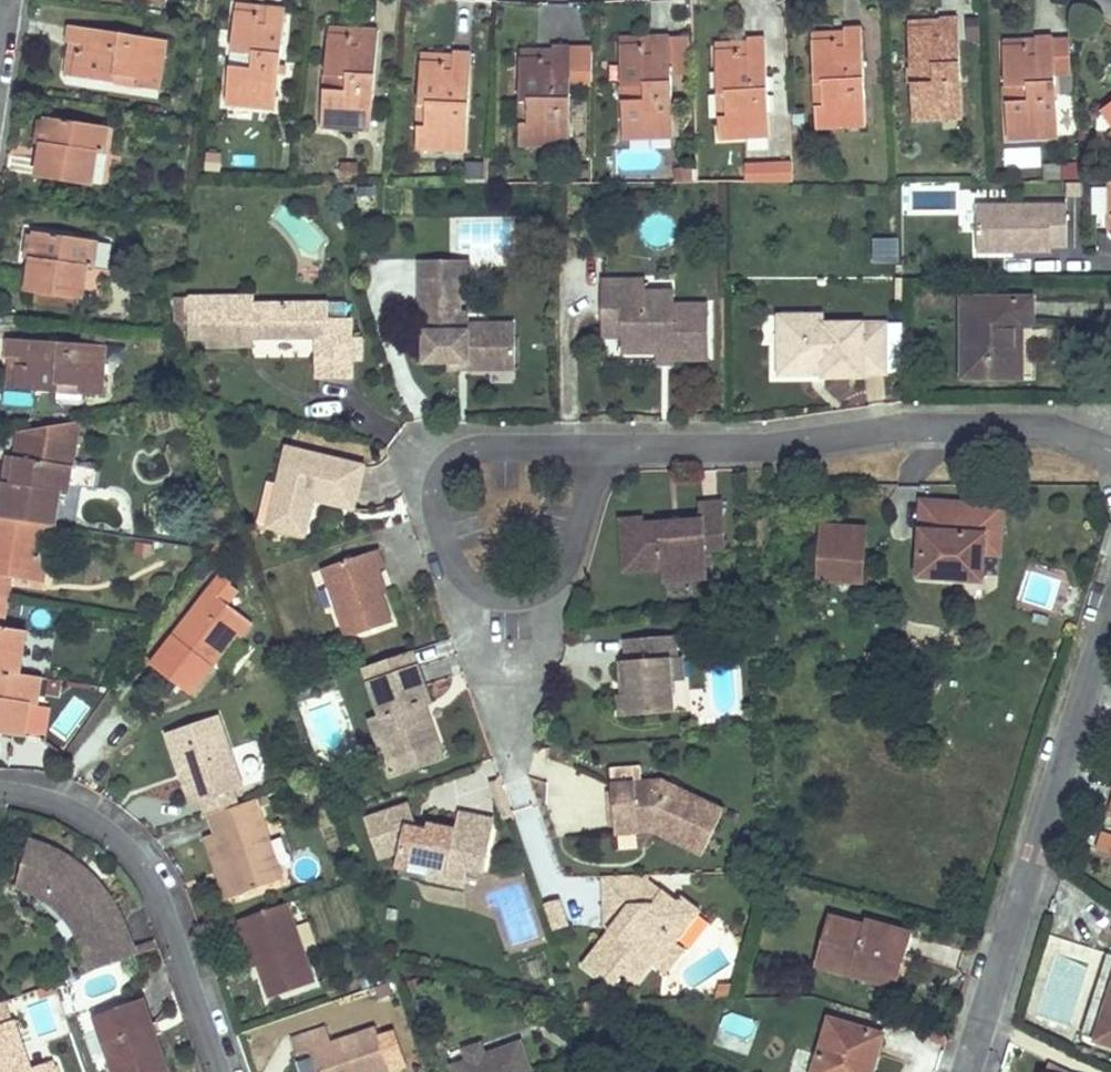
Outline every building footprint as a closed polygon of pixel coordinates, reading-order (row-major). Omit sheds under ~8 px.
[(268,28),(270,9),(236,4),(235,13),(261,15),(261,28),(268,28)] [(277,109),(287,11),(270,9),(268,28),(261,28),(261,15),(235,13),(232,52),(254,54),(253,70),(231,67),(230,67),(226,104),(277,109)] [(965,118),(959,18),(942,20),(943,39),(935,39),(935,27),(910,27),(911,28),(915,121),(965,118)] [(943,39),(942,20),(941,20),(910,20),(910,27),(935,27),(935,39),(943,39)] [(979,38),(977,20),(968,20),(967,20),(969,37),(969,38),(979,38)] [(160,93),(168,43),(71,24),(68,43),(73,43),(86,46),(87,46),(86,51),(79,51),(79,52),(75,78),(115,85),(116,76),(141,82),(139,90),(160,93)] [(359,50),(361,31),(330,28),(329,37),(350,38),(352,38),(352,50),(359,50)] [(867,127),(863,28),(845,29),(845,33),(846,51),(838,51),(838,42),(837,42),(814,43),(813,43),(815,84),(822,84),(824,85),(825,110),(816,110),(817,129),(867,127)] [(371,130),(380,32),(361,31),(359,50),(352,50),(352,38),(350,38),(329,37),(326,76),(327,77),(326,93),(324,93),(321,128),(371,130)] [(846,51),(845,33),(813,35),(813,43),(814,43),(837,42),(838,42),(838,51),(846,51)] [(1005,47),(1009,103),(1011,140),(1060,139),(1056,73),(1055,42),(1054,40),(1054,36),(1036,38),(1037,57),(1030,57),(1029,46),(1006,47),(1005,47)] [(673,138),(671,77),(669,38),(652,39),(653,58),(645,58),(645,47),(620,48),(621,87),(624,86),(626,104),(622,104),(623,140),(673,138)] [(689,75),(687,38),(671,38),(669,38),(671,77),(672,77),(688,76),(689,75)] [(1037,57),(1036,38),(1007,39),(1005,39),(1005,47),(1006,47),(1029,46),(1030,57),(1037,57)] [(653,58),(652,39),(620,40),(620,48),(645,47),(645,58),(653,58)] [(771,136),(766,40),(750,41),(750,43),(751,59),(751,60),(744,60),(743,60),(742,53),(717,54),(719,94),(728,94),(729,117),(729,118),(720,119),(722,139),(771,136)] [(1072,71),(1071,40),(1054,40),(1055,42),(1056,73),(1072,71)] [(75,78),(79,52),(79,51),(86,51),(87,46),(86,46),(73,43),(67,76),(68,77),(74,78),(75,78)] [(751,59),(750,43),(749,43),(717,45),(717,54),(742,53),(743,60),(744,60),(751,60),(751,59)] [(570,147),(570,48),(553,48),(553,52),(553,66),(548,67),(547,65),(547,61),(523,60),(521,60),(521,102),(529,102),(528,125),(528,127),(521,127),(520,147),(570,147)] [(553,66),(553,52),(522,51),(521,52),(521,60),(523,60),(547,61),(547,65),(548,67),(553,66)] [(253,70),(254,54),(232,52),(230,67),(231,67),(253,70)] [(465,152),(471,54),(454,52),(454,56),(454,57),(454,71),(454,72),(446,72),(447,65),(446,65),(423,64),(420,105),(428,105),(426,130),(418,130),(417,150),(465,152)] [(454,71),(454,57),(454,56),(424,54),(423,64),(446,65),(447,65),(446,72),(454,72),(454,71)] [(141,82),(116,76),(115,85),(139,90),(141,82)] [(825,110),(824,85),(822,84),(815,84),(816,110),(825,110)] [(729,117),(728,94),(719,94),(720,118),(720,119),(729,118),(729,117)] [(471,98),(468,150),(486,151),(489,98),(471,98)] [(528,125),(529,102),(521,102),(521,127),(528,127),(528,125)] [(1102,110),(1110,122),(1110,103),(1102,110)] [(426,130),(428,105),(420,105),(418,130),(426,130)] [(109,156),(112,130),(47,119),(45,135),(47,136),(52,137),(51,144),(43,143),(37,177),(95,187),(100,155),(109,156)] [(51,144),(52,137),(47,136),(45,135),(43,143),(51,144)] [(358,174),(358,164),(342,164),(342,174),(358,175),(358,174)] [(795,184),(794,164),(771,164),(771,184),(795,184)] [(694,182),(693,170),(677,170),(677,182),(694,182)] [(1110,181),(1110,233),(1102,233),(1102,251),(1110,251),(1110,181)] [(1063,241),(1063,207),(1017,207),(1017,241),(1063,241)] [(83,297),(87,266),(98,266),(101,240),(37,231),(35,249),(36,249),(42,250),(41,258),(40,258),(34,257),(29,290),(36,291),(78,296),(83,297)] [(41,258),(42,250),(36,249),(35,249),(34,257),(40,258),(41,258)] [(472,313),(463,313),(463,279),(421,279),(421,315),(425,315),(425,362),(449,362),(460,362),(460,355),(469,355),(469,369),(517,369),(517,336),(494,336),(494,324),(472,324),(472,313)] [(676,305),(647,306),(647,292),(647,281),(602,281),(603,314),(622,314),(623,341),(623,356),(658,356),(674,356),(674,360),(710,360),(710,305),(676,305)] [(78,297),(78,296),(36,291),(36,292),(35,300),(34,300),(72,305),(76,306),(78,297)] [(676,292),(647,292),(647,306),(676,305),(676,292)] [(329,303),(255,304),(255,296),(193,296),(193,337),(212,337),(212,345),(255,345),(255,337),(255,332),(265,332),(265,337),(320,337),(320,377),(354,376),(354,359),(364,358),(364,339),(354,339),(354,320),(330,320),(329,303)] [(1034,375),(1034,299),(965,298),(965,376),(1034,375)] [(888,320),(826,320),(826,312),(807,312),(807,323),(781,323),(780,371),(808,371),(808,365),(824,365),(824,371),(824,374),(865,374),(865,371),(888,371),(888,320)] [(807,312),(781,312),(781,323),(807,323),(807,312)] [(623,341),(622,314),(603,314),(603,341),(623,341)] [(517,324),(494,324),(494,336),(517,336),(517,324)] [(104,395),(107,345),(9,338),(8,356),(14,356),(29,358),(28,365),(20,365),(20,368),(18,389),(18,390),(60,392),(59,399),(85,400),(85,395),(104,395)] [(469,369),(469,355),(460,355),(460,362),(449,362),(449,369),(469,369)] [(28,365),(29,358),(14,356),(14,357),(11,389),(18,390),(18,389),(20,368),(20,365),(28,365)] [(364,466),(288,447),(279,482),(269,525),(305,535),(314,498),(353,508),(364,466)] [(15,484),(20,458),(12,457),(10,456),(6,483),(15,484)] [(70,495),(75,466),(20,458),(15,484),(6,483),(0,517),(47,524),(57,525),(61,493),(70,495)] [(269,525),(279,482),(269,480),(258,523),(269,525)] [(701,520),(643,524),(642,519),(621,520),(625,572),(664,569),(706,566),(705,552),(725,550),(722,502),(700,504),(701,520)] [(47,524),(0,517),(0,575),(15,577),(46,583),(50,557),(41,555),(47,524)] [(914,554),(916,523),(888,522),(886,554),(914,554)] [(863,583),(867,526),(822,523),(819,580),(863,583)] [(50,557),(57,525),(47,524),(41,555),(50,557)] [(983,579),(985,536),(922,531),(919,575),(983,579)] [(988,532),(989,559),(1003,559),(1003,532),(988,532)] [(217,562),(230,546),(220,539),(208,556),(217,562)] [(382,594),(375,571),(379,570),(385,568),(379,549),(321,569),(344,639),(392,623),(382,594)] [(706,566),(664,569),(665,582),(707,579),(706,566)] [(386,593),(379,570),(375,571),(382,594),(386,593)] [(216,591),(226,578),(222,574),(211,587),(216,591)] [(0,575),(0,583),(12,585),(13,585),(15,577),(0,575)] [(192,695),(238,636),(241,638),(253,623),(231,606),(241,590),(226,578),(216,591),(211,587),(199,604),(204,609),(181,638),(176,635),(153,663),(192,695)] [(13,585),(12,585),(0,583),(0,600),(10,602),(13,585)] [(10,602),(0,600),(0,617),(6,618),(10,602)] [(28,616),(28,604),(12,602),(11,613),(28,616)] [(181,638),(204,609),(199,604),(176,635),(181,638)] [(27,631),(6,628),(0,627),(0,671),(21,674),(27,631)] [(672,683),(670,660),(677,659),(676,638),(627,641),(628,663),(620,663),(622,683),(626,683),(627,697),(619,697),(620,718),(674,715),(672,683)] [(677,659),(670,660),(672,683),(684,682),(682,659),(677,659)] [(429,703),(418,668),(370,683),(381,717),(370,720),(384,761),(436,744),(426,714),(419,716),(416,707),(423,705),(429,703)] [(31,704),(40,705),(44,677),(21,674),(0,671),(0,733),(26,737),(31,704)] [(426,714),(423,705),(416,707),(419,716),(426,714)] [(244,787),(219,716),(170,734),(194,804),(203,801),(209,817),(212,815),(240,805),(234,790),(244,787)] [(724,813),(662,783),(612,786),(615,835),(646,833),(645,826),(654,826),(654,833),(703,857),(724,813)] [(259,807),(289,797),(285,789),(256,799),(256,800),(259,807)] [(284,880),(259,807),(256,800),(256,799),(240,805),(212,815),(219,836),(240,895),(284,880)] [(509,817),(502,800),(498,801),(504,819),(509,817)] [(495,821),(461,813),(456,829),(429,823),(428,829),(419,828),(411,803),(368,817),(380,855),(401,848),(397,863),(428,870),(430,863),(447,868),(446,875),(466,879),(468,869),(483,872),(495,821)] [(1102,828),(1101,829),(1096,846),(1110,852),(1110,831),(1102,828)] [(104,880),(106,876),(83,864),(85,857),(67,848),(69,843),(53,836),(50,842),(26,834),(20,873),(22,874),(48,881),(51,887),(56,891),(59,894),(69,893),(77,900),(84,907),(91,915),(97,924),(98,924),(100,925),(107,941),(139,930),(136,912),(131,905),(125,898),(119,891),(112,885),(104,880)] [(240,895),(219,836),(207,840),(228,898),(240,895)] [(447,868),(430,863),(428,870),(426,877),(464,886),(466,879),(446,875),(447,868)] [(144,953),(140,915),(136,912),(139,930),(107,941),(100,925),(98,924),(97,924),(91,915),(84,907),(77,900),(69,893),(59,894),(56,891),(51,887),(48,881),(22,874),(20,873),(18,883),(20,884),(29,885),(38,888),(47,891),(55,896),(61,900),(64,901),(71,907),(77,913),(79,916),(80,917),(84,924),(89,932),(91,939),(102,968),(143,953),(144,953)] [(610,929),(582,964),(597,976),(600,972),(614,983),(623,973),(636,984),(652,964),(657,968),(677,943),(692,926),(674,911),(680,903),(679,902),(651,880),(651,875),(604,876),(605,906),(621,906),(621,916),(610,929)] [(703,913),(684,898),(683,897),(679,902),(680,903),(674,911),(692,926),(703,913)] [(317,982),(289,901),(237,920),(243,938),(251,936),(261,964),(273,998),(317,982)] [(560,903),(547,907),(553,930),(567,926),(560,903)] [(621,916),(621,906),(605,906),(605,925),(610,929),(621,916)] [(900,977),(912,934),(865,920),(863,926),(830,916),(816,964),(854,975),(854,974),(857,966),(858,966),(900,977)] [(261,964),(251,936),(243,938),(253,967),(261,964)] [(686,950),(677,943),(657,968),(666,975),(686,950)] [(1110,993),(1110,954),(1108,953),(1082,1034),(1096,1040),(1110,993)] [(900,977),(858,966),(857,966),(854,974),(897,986),(900,977)] [(59,991),(57,983),(39,990),(41,998),(59,991)] [(733,986),(720,986),(716,999),(729,999),(733,986)] [(1096,1040),(1110,1044),(1110,993),(1096,1040)] [(157,1035),(145,999),(136,1002),(148,1038),(157,1035)] [(8,1001),(0,1003),(0,1071),(59,1071),(56,1063),(33,1071),(8,1001)] [(157,1035),(148,1038),(136,1002),(96,1015),(116,1071),(169,1071),(157,1035)] [(884,1035),(832,1020),(816,1071),(866,1071),(871,1058),(871,1056),(877,1058),(884,1035)] [(377,1029),(333,1043),(328,1026),(292,1037),(298,1055),(313,1051),(320,1071),(392,1071),(377,1029)] [(525,1042),(488,1055),(471,1061),(456,1066),(458,1071),(536,1071),(525,1042)] [(488,1055),(484,1045),(468,1050),(471,1061),(488,1055)] [(877,1058),(871,1056),(871,1058),(866,1071),(873,1071),(877,1058)]
